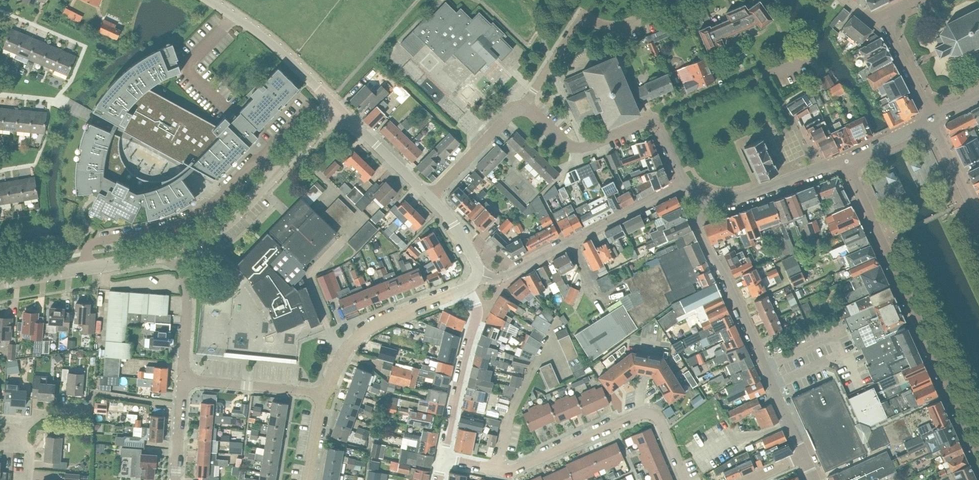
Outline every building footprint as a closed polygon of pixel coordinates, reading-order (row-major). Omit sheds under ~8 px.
[(871,9),(888,1),(888,0),(866,0),(871,9)] [(772,19),(759,1),(748,9),(744,5),(726,13),(729,20),(710,27),(709,26),(699,30),(708,50),(718,46),(718,47),(723,44),(721,39),(730,35),(732,36),(736,34),(737,32),(757,23),(760,28),(772,19)] [(456,12),(446,2),(427,21),(425,18),(400,43),(413,56),(426,43),(445,62),(453,53),(475,74),(486,62),(489,65),(498,56),(502,60),(513,49),(501,37),(504,33),(493,22),(491,24),(479,12),(472,19),(461,8),(456,12)] [(842,22),(850,13),(844,7),(836,17),(839,19),(842,22)] [(949,23),(941,33),(942,35),(937,38),(940,45),(936,47),(941,58),(951,53),(952,55),(965,55),(965,54),(975,49),(978,57),(978,7),(949,23)] [(79,22),(83,16),(66,8),(63,14),(79,22)] [(849,38),(862,22),(853,15),(848,21),(841,30),(849,38)] [(832,27),(839,19),(836,17),(829,25),(832,27)] [(117,39),(121,30),(115,28),(117,25),(112,23),(104,19),(103,22),(99,31),(117,39)] [(859,45),(866,36),(871,30),(862,22),(849,38),(859,45)] [(674,25),(645,37),(649,46),(654,57),(660,54),(654,41),(677,31),(674,25)] [(16,53),(24,34),(12,28),(3,48),(16,53)] [(29,59),(37,39),(24,34),(16,53),(29,59)] [(869,42),(878,37),(875,34),(867,38),(869,42)] [(867,76),(873,73),(872,71),(884,64),(893,59),(881,37),(872,42),(859,49),(869,66),(859,72),(863,79),(867,76)] [(42,64),(50,45),(37,39),(29,59),(42,64)] [(148,216),(149,218),(157,216),(165,213),(173,210),(181,206),(188,202),(190,201),(187,197),(189,196),(192,193),(192,192),(190,190),(183,180),(182,178),(186,174),(188,173),(194,166),(214,177),(215,177),(217,178),(226,170),(258,137),(255,133),(253,131),(257,127),(240,112),(237,116),(234,113),(228,119),(225,116),(217,125),(195,113),(151,89),(149,88),(158,82),(167,76),(171,75),(181,71),(181,70),(179,65),(176,60),(178,59),(176,52),(174,46),(173,43),(166,46),(165,46),(160,48),(156,50),(151,53),(139,60),(127,69),(124,72),(120,75),(117,79),(115,81),(112,83),(110,86),(109,87),(109,88),(108,89),(104,94),(100,99),(97,104),(94,110),(93,111),(95,112),(114,123),(115,123),(113,126),(112,127),(112,128),(111,131),(110,131),(90,123),(88,121),(87,123),(86,125),(86,126),(85,128),(80,145),(77,162),(76,174),(76,187),(78,187),(79,194),(91,192),(93,192),(93,191),(97,191),(99,192),(100,191),(106,194),(109,188),(111,190),(114,184),(130,193),(129,194),(142,201),(142,200),(143,200),(141,204),(146,206),(148,216)] [(55,70),(63,50),(50,45),(42,64),(55,70)] [(68,75),(76,55),(63,50),(55,70),(68,75)] [(627,71),(620,54),(615,56),(598,63),(596,59),(591,61),(593,66),(583,70),(584,72),(564,80),(571,96),(567,98),(576,120),(594,112),(595,113),(600,110),(608,127),(639,113),(623,77),(625,76),(624,74),(626,73),(627,71)] [(687,93),(714,81),(710,71),(704,57),(677,69),(683,84),(687,93)] [(874,89),(882,84),(881,84),(900,74),(894,62),(873,73),(867,76),(874,89)] [(261,89),(240,111),(240,112),(257,127),(259,129),(260,129),(258,127),(261,123),(264,125),(269,119),(267,117),(271,113),(273,115),(279,109),(277,107),(282,103),(283,104),(284,104),(297,90),(292,86),(294,84),(288,78),(286,80),(282,76),(284,74),(278,68),(263,83),(262,82),(258,86),(261,89)] [(674,88),(668,73),(660,77),(660,75),(651,78),(652,80),(646,83),(646,85),(636,89),(640,100),(650,96),(651,98),(674,88)] [(825,89),(835,83),(829,73),(819,79),(825,89)] [(879,106),(908,91),(900,74),(881,84),(882,84),(889,98),(887,99),(886,98),(877,102),(879,106)] [(406,79),(401,82),(406,88),(410,85),(406,79)] [(839,83),(828,90),(832,98),(836,96),(834,91),(843,86),(839,83)] [(402,103),(410,95),(405,89),(399,84),(396,88),(401,93),(396,98),(402,103)] [(374,94),(365,85),(351,100),(362,110),(371,101),(375,105),(388,92),(382,86),(374,94)] [(909,92),(908,91),(879,106),(880,107),(881,106),(891,126),(890,126),(891,126),(911,116),(910,115),(918,111),(910,95),(908,96),(906,93),(909,92)] [(801,97),(787,105),(788,106),(793,114),(795,112),(797,114),(807,108),(808,107),(801,97)] [(372,127),(379,120),(384,114),(380,110),(387,104),(383,100),(371,112),(364,119),(372,127)] [(823,103),(817,105),(819,111),(825,109),(823,103)] [(5,108),(3,129),(17,131),(19,110),(12,109),(5,108)] [(798,119),(809,112),(807,108),(797,114),(796,114),(798,119)] [(19,110),(17,131),(31,132),(33,111),(26,110),(19,110)] [(973,110),(946,124),(951,136),(967,128),(969,131),(975,128),(977,133),(978,132),(978,122),(973,110)] [(33,111),(31,132),(34,132),(44,133),(46,112),(40,112),(33,111)] [(848,124),(847,121),(848,121),(844,113),(840,115),(845,127),(853,144),(861,140),(872,135),(868,126),(863,117),(848,124)] [(821,122),(819,118),(810,122),(804,125),(810,137),(812,136),(817,147),(819,146),(825,157),(829,155),(839,150),(831,134),(824,120),(821,122)] [(405,127),(409,122),(406,119),(401,123),(401,122),(396,127),(389,120),(380,130),(391,141),(400,131),(405,127)] [(842,128),(839,121),(833,125),(836,131),(831,134),(839,150),(853,144),(845,127),(842,128)] [(967,128),(951,136),(957,147),(978,136),(978,132),(977,133),(975,128),(969,131),(967,128)] [(402,151),(411,142),(400,131),(391,141),(402,151)] [(517,152),(527,142),(516,131),(507,141),(517,152)] [(420,132),(416,137),(419,140),(424,136),(420,132)] [(449,133),(434,149),(438,153),(444,159),(459,143),(449,133)] [(957,147),(966,165),(978,159),(978,143),(978,141),(978,136),(957,147)] [(411,142),(402,151),(413,162),(422,152),(421,152),(426,147),(419,140),(416,137),(411,142)] [(634,155),(624,158),(626,164),(636,160),(645,157),(658,153),(652,139),(643,141),(636,143),(640,153),(634,155)] [(766,149),(761,139),(744,147),(760,181),(777,173),(772,162),(775,161),(769,148),(766,149)] [(528,163),(538,153),(527,142),(517,152),(528,163)] [(497,165),(508,154),(504,150),(497,144),(487,155),(497,165)] [(434,149),(417,166),(426,175),(433,169),(436,166),(437,164),(432,159),(437,153),(438,153),(434,149)] [(357,169),(365,161),(354,151),(344,162),(349,166),(351,163),(357,169)] [(620,165),(614,152),(607,155),(612,169),(620,165)] [(539,173),(549,163),(538,153),(528,163),(539,173)] [(639,169),(633,171),(635,177),(645,173),(663,166),(658,153),(645,157),(649,168),(640,171),(639,169)] [(486,176),(497,165),(487,155),(476,166),(486,176)] [(329,178),(340,165),(335,161),(324,173),(329,178)] [(365,182),(368,179),(375,171),(365,161),(357,169),(363,175),(360,178),(365,182)] [(550,184),(552,182),(560,174),(549,163),(539,173),(550,184)] [(580,179),(593,173),(589,163),(575,169),(580,179)] [(669,182),(663,166),(635,177),(632,178),(622,181),(625,188),(630,186),(634,184),(636,187),(650,180),(654,189),(669,182)] [(969,171),(975,184),(978,182),(978,166),(978,167),(969,171)] [(566,185),(580,179),(575,169),(567,172),(564,182),(566,185)] [(467,196),(483,179),(475,171),(470,175),(474,179),(463,191),(458,187),(448,197),(458,206),(467,196)] [(21,179),(24,200),(28,199),(38,198),(34,177),(28,178),(21,179)] [(824,182),(813,186),(820,202),(828,199),(830,205),(831,206),(837,203),(832,194),(843,189),(839,180),(837,177),(834,178),(824,182)] [(7,181),(10,202),(24,200),(21,179),(14,180),(7,181)] [(654,189),(650,180),(636,187),(634,184),(630,186),(638,199),(642,196),(654,189)] [(7,203),(10,202),(7,181),(0,183),(0,204),(7,203)] [(316,181),(314,185),(322,193),(325,189),(316,181)] [(574,185),(582,200),(590,196),(582,181),(574,185)] [(603,186),(601,187),(608,201),(614,212),(622,208),(616,198),(622,194),(620,195),(613,181),(603,186)] [(352,189),(344,182),(338,188),(355,204),(364,195),(355,186),(352,189)] [(398,193),(386,182),(381,187),(376,182),(364,195),(355,204),(362,212),(376,197),(385,206),(391,200),(398,193)] [(500,190),(503,186),(499,182),(495,185),(500,190)] [(141,204),(143,200),(142,200),(142,201),(129,194),(130,193),(114,184),(111,190),(109,188),(106,194),(100,191),(99,192),(91,208),(92,208),(91,209),(90,209),(90,210),(103,217),(105,212),(118,219),(120,214),(132,221),(141,204)] [(543,196),(546,200),(559,193),(554,184),(543,196)] [(318,197),(322,193),(314,185),(310,189),(318,197)] [(500,190),(504,194),(508,190),(503,186),(500,190)] [(563,199),(569,196),(564,186),(558,189),(563,199)] [(622,208),(634,201),(638,199),(630,186),(625,188),(627,191),(622,194),(616,198),(622,208)] [(824,214),(823,210),(822,208),(820,202),(813,186),(797,192),(802,207),(807,218),(808,221),(816,217),(824,214)] [(314,201),(318,197),(310,189),(305,193),(314,201)] [(830,205),(822,208),(823,210),(824,214),(849,202),(843,190),(843,189),(832,194),(837,203),(831,206),(830,205)] [(481,199),(487,193),(483,190),(477,195),(481,199)] [(513,195),(508,190),(504,194),(509,199),(513,195)] [(807,218),(802,207),(797,192),(785,196),(793,217),(794,217),(797,226),(803,224),(810,246),(815,244),(812,232),(808,221),(807,218)] [(309,206),(310,206),(314,201),(305,193),(301,198),(309,206)] [(513,195),(509,199),(513,203),(517,199),(513,195)] [(526,208),(523,212),(526,216),(535,211),(541,224),(538,226),(540,231),(541,230),(547,241),(559,234),(554,226),(539,195),(531,204),(526,208)] [(472,200),(467,196),(458,206),(466,214),(478,202),(473,198),(472,200)] [(650,222),(662,217),(681,208),(676,196),(655,207),(656,210),(649,214),(650,216),(648,217),(650,222)] [(793,217),(785,196),(774,200),(780,217),(781,217),(783,221),(786,230),(797,226),(794,217),(793,217)] [(342,210),(347,205),(338,197),(334,202),(342,210)] [(309,206),(301,198),(269,230),(270,231),(268,233),(268,232),(235,265),(249,279),(250,278),(253,283),(251,284),(267,308),(269,307),(272,311),(269,313),(277,332),(305,321),(304,319),(308,318),(311,327),(321,323),(306,286),(303,279),(301,277),(306,271),(302,267),(305,265),(337,232),(329,224),(320,216),(310,206),(309,206)] [(517,199),(513,203),(518,208),(522,204),(517,199)] [(415,210),(405,200),(398,207),(396,206),(391,211),(398,218),(403,214),(407,218),(415,210)] [(759,230),(781,222),(780,217),(774,200),(751,208),(759,230)] [(491,206),(486,201),(482,205),(479,202),(478,202),(466,214),(483,230),(488,224),(490,226),(497,219),(487,210),(491,206)] [(597,221),(614,212),(608,201),(600,205),(591,210),(597,221)] [(338,215),(342,210),(334,202),(329,207),(338,215)] [(591,210),(587,202),(576,208),(579,216),(580,218),(585,227),(597,221),(591,210)] [(518,208),(523,212),(526,208),(522,204),(518,208)] [(575,231),(583,227),(578,218),(571,204),(570,204),(562,208),(575,231)] [(350,218),(355,213),(347,205),(342,210),(350,218)] [(833,235),(850,227),(860,222),(851,206),(832,215),(834,218),(830,220),(831,223),(828,224),(833,235)] [(333,219),(338,215),(329,207),(325,211),(333,219)] [(565,236),(575,231),(562,208),(552,213),(554,216),(560,227),(565,236)] [(658,230),(650,233),(653,238),(656,237),(657,238),(666,234),(663,230),(670,227),(686,218),(681,208),(662,217),(665,223),(656,226),(658,230)] [(743,241),(761,234),(759,230),(751,208),(738,213),(744,226),(741,228),(743,233),(740,234),(743,241)] [(346,223),(350,218),(342,210),(338,215),(346,223)] [(407,218),(402,223),(406,227),(409,226),(414,231),(415,231),(418,228),(426,220),(415,210),(407,218)] [(329,224),(333,219),(325,211),(320,216),(329,224)] [(736,236),(740,234),(743,233),(741,228),(744,226),(738,213),(729,216),(736,234),(736,236)] [(640,214),(623,222),(627,231),(628,233),(634,230),(650,222),(648,217),(642,219),(640,214)] [(341,227),(346,223),(338,215),(333,219),(341,227)] [(374,215),(371,218),(376,224),(379,221),(374,215)] [(723,239),(736,234),(729,216),(716,221),(723,239)] [(816,217),(808,221),(812,232),(820,229),(816,217)] [(505,233),(514,224),(508,218),(499,227),(505,233)] [(654,241),(646,244),(648,249),(679,235),(692,230),(686,218),(670,227),(663,230),(666,234),(657,238),(656,237),(653,238),(654,241)] [(337,232),(338,231),(341,227),(333,219),(329,224),(337,232)] [(373,234),(378,229),(369,220),(364,225),(373,234)] [(397,228),(399,227),(393,221),(387,227),(388,228),(384,232),(389,236),(397,228)] [(711,244),(712,244),(723,239),(716,221),(704,225),(711,244)] [(791,254),(796,252),(793,246),(786,230),(783,221),(779,223),(791,254)] [(518,234),(524,231),(520,223),(514,226),(518,234)] [(620,224),(604,232),(609,241),(610,242),(612,242),(613,244),(615,243),(619,251),(620,252),(624,250),(623,249),(618,239),(618,238),(626,234),(625,233),(620,224)] [(870,244),(865,234),(861,224),(852,229),(839,235),(840,237),(843,236),(846,243),(829,250),(833,259),(841,256),(850,252),(870,244)] [(369,238),(373,234),(364,225),(360,229),(369,238)] [(397,228),(389,236),(397,244),(402,249),(407,244),(396,234),(400,231),(397,228)] [(365,242),(369,238),(360,229),(356,233),(365,242)] [(539,232),(523,240),(529,250),(544,242),(547,241),(541,230),(540,231),(539,232)] [(658,257),(679,248),(678,247),(696,240),(692,230),(679,235),(680,237),(674,240),(676,243),(656,253),(658,257)] [(425,237),(420,239),(427,250),(439,242),(439,241),(441,240),(438,235),(436,237),(436,236),(433,231),(425,237)] [(504,240),(496,232),(491,238),(512,259),(527,251),(521,238),(513,242),(507,237),(504,240)] [(361,246),(365,242),(356,233),(352,238),(361,246)] [(357,251),(361,246),(352,238),(348,242),(357,251)] [(603,263),(596,248),(591,239),(584,243),(587,249),(583,250),(593,270),(604,264),(603,263)] [(692,283),(691,280),(697,277),(695,273),(693,268),(706,262),(696,240),(678,247),(679,248),(658,257),(657,258),(660,263),(625,280),(632,293),(629,294),(635,306),(627,310),(624,304),(575,335),(591,361),(644,324),(669,305),(668,303),(695,290),(692,283)] [(342,254),(348,248),(342,242),(336,247),(342,254)] [(433,260),(445,252),(439,242),(427,250),(433,260)] [(607,242),(596,248),(603,263),(619,256),(614,247),(610,249),(607,242)] [(846,268),(858,262),(875,255),(870,244),(850,252),(841,256),(846,268)] [(411,254),(415,249),(411,245),(406,249),(411,254)] [(416,258),(420,254),(415,249),(411,254),(416,258)] [(735,250),(729,252),(724,255),(731,269),(741,265),(739,260),(745,257),(742,250),(741,251),(736,253),(735,250)] [(798,262),(806,258),(803,251),(795,255),(798,262)] [(433,260),(424,265),(428,272),(437,267),(439,271),(452,263),(445,252),(433,260)] [(566,285),(560,274),(574,267),(567,252),(553,260),(559,271),(551,275),(559,289),(566,299),(571,288),(568,284),(566,285)] [(748,263),(750,262),(755,259),(752,254),(745,257),(747,260),(748,263)] [(799,265),(798,262),(795,255),(782,260),(786,270),(799,265)] [(843,281),(849,278),(861,272),(879,264),(875,255),(858,262),(846,268),(838,271),(843,281)] [(402,291),(413,286),(405,266),(405,265),(404,264),(403,260),(398,261),(403,274),(396,276),(402,291)] [(409,262),(404,264),(405,265),(405,266),(413,286),(425,282),(421,272),(419,267),(412,270),(410,264),(409,262)] [(710,270),(706,262),(693,268),(695,273),(698,271),(700,274),(710,270)] [(754,269),(750,262),(748,263),(745,264),(744,264),(731,270),(735,278),(742,274),(754,269)] [(546,278),(551,275),(545,264),(540,267),(545,276),(546,278)] [(869,292),(888,284),(879,264),(861,272),(849,278),(854,289),(845,294),(849,301),(869,292)] [(789,277),(802,271),(799,265),(786,270),(789,277)] [(599,276),(608,272),(605,266),(596,271),(599,276)] [(747,285),(760,279),(756,268),(754,269),(742,274),(747,285)] [(357,309),(368,304),(362,290),(360,285),(358,278),(355,269),(354,269),(350,271),(357,287),(350,290),(357,309)] [(347,270),(341,272),(345,284),(352,282),(347,270)] [(533,293),(546,289),(535,270),(521,278),(533,293)] [(698,271),(695,273),(697,277),(691,280),(692,283),(699,280),(702,286),(715,281),(710,270),(700,274),(698,271)] [(793,287),(806,281),(802,271),(789,277),(793,287)] [(429,282),(440,278),(437,272),(427,276),(429,282)] [(328,273),(318,277),(327,300),(337,296),(336,294),(336,292),(335,291),(328,273)] [(602,292),(615,286),(609,274),(596,280),(602,292)] [(391,295),(402,291),(396,276),(385,281),(391,295)] [(533,293),(521,278),(508,288),(514,296),(515,297),(518,299),(530,289),(533,293)] [(752,296),(765,290),(761,279),(760,279),(747,285),(752,296)] [(380,300),(391,295),(385,281),(374,285),(380,300)] [(671,302),(678,317),(695,308),(703,305),(721,296),(716,283),(671,302)] [(374,285),(362,290),(368,304),(380,300),(374,285)] [(339,291),(336,292),(336,294),(337,296),(340,304),(344,314),(357,309),(350,290),(349,289),(348,287),(339,291)] [(572,304),(579,291),(571,287),(571,288),(566,299),(565,301),(572,304)] [(841,312),(844,318),(893,296),(889,287),(834,311),(835,314),(841,312)] [(168,294),(110,291),(110,290),(104,356),(129,358),(131,343),(125,343),(126,333),(127,324),(134,325),(141,325),(142,313),(156,315),(156,314),(156,313),(167,314),(168,294)] [(797,301),(803,299),(800,292),(794,294),(797,301)] [(525,310),(519,307),(500,295),(495,303),(503,308),(507,310),(509,307),(517,311),(522,314),(525,310)] [(764,297),(754,301),(759,312),(772,306),(770,301),(767,295),(764,297)] [(707,313),(725,305),(721,296),(703,305),(707,313)] [(861,348),(907,327),(893,296),(844,318),(858,349),(861,348)] [(807,317),(814,314),(808,301),(802,304),(807,317)] [(94,332),(94,329),(95,320),(89,319),(90,304),(76,303),(76,313),(75,322),(83,322),(82,331),(94,332)] [(510,322),(512,319),(505,314),(507,310),(503,308),(495,303),(490,311),(510,322)] [(793,311),(799,308),(797,303),(790,306),(793,311)] [(703,305),(695,308),(696,312),(699,317),(704,329),(712,325),(711,323),(730,314),(729,314),(725,305),(707,313),(703,305)] [(764,323),(777,317),(772,306),(759,312),(764,323)] [(68,331),(69,320),(70,310),(64,310),(64,308),(50,307),(50,317),(49,323),(47,323),(47,329),(48,332),(55,332),(56,330),(68,331)] [(678,317),(676,317),(678,321),(696,312),(695,308),(678,317)] [(657,321),(664,332),(672,325),(678,321),(676,317),(678,317),(674,309),(666,315),(657,321)] [(461,330),(465,320),(448,312),(443,310),(439,320),(445,323),(443,329),(442,329),(450,332),(459,336),(461,330)] [(550,321),(554,318),(548,310),(544,313),(550,321)] [(507,331),(508,328),(511,323),(510,322),(490,311),(486,322),(507,331)] [(42,339),(43,326),(37,326),(37,322),(38,313),(24,312),(24,322),(23,332),(23,336),(24,338),(35,338),(35,339),(42,339)] [(156,315),(142,314),(141,321),(156,322),(154,337),(151,337),(150,338),(149,347),(150,348),(159,349),(160,348),(160,345),(169,345),(171,323),(171,314),(167,314),(167,315),(156,314),(156,315)] [(672,343),(672,344),(678,353),(681,351),(688,346),(690,345),(707,336),(715,332),(720,330),(734,324),(730,314),(711,323),(712,325),(704,329),(703,329),(672,343)] [(545,333),(551,324),(537,315),(531,324),(535,327),(545,333)] [(770,335),(779,330),(782,329),(777,317),(764,323),(770,335)] [(11,329),(12,319),(0,318),(0,337),(11,337),(11,329)] [(509,339),(512,334),(507,331),(486,322),(482,333),(498,339),(499,335),(503,337),(509,339)] [(460,336),(459,336),(450,332),(442,329),(443,329),(427,323),(423,341),(435,344),(436,343),(441,345),(438,357),(444,359),(454,361),(460,336)] [(725,340),(739,334),(734,324),(720,330),(715,332),(707,336),(710,344),(718,340),(723,338),(725,340)] [(540,342),(545,333),(535,327),(530,335),(540,342)] [(869,371),(917,350),(907,327),(861,348),(869,364),(866,365),(869,371)] [(558,340),(569,335),(566,328),(555,333),(558,340)] [(497,349),(499,344),(496,343),(498,339),(482,333),(478,344),(497,349)] [(540,342),(530,335),(526,333),(523,340),(524,340),(539,348),(542,343),(540,342)] [(716,356),(727,351),(744,345),(739,334),(725,340),(723,342),(723,343),(720,344),(722,348),(714,351),(716,356)] [(561,345),(572,340),(569,335),(558,340),(561,345)] [(49,353),(50,340),(43,340),(42,353),(49,353)] [(535,355),(539,348),(524,340),(520,347),(522,348),(526,350),(535,355)] [(563,351),(574,346),(572,340),(561,345),(563,351)] [(475,355),(495,359),(497,349),(478,344),(475,355)] [(394,349),(390,348),(386,347),(381,345),(378,358),(383,359),(391,362),(393,363),(397,350),(395,349),(394,349)] [(731,362),(748,355),(744,345),(727,351),(716,356),(717,357),(713,358),(715,365),(730,359),(731,362)] [(565,356),(576,351),(574,346),(563,351),(565,356)] [(522,348),(519,357),(529,360),(532,361),(535,355),(526,350),(522,348)] [(918,351),(917,350),(869,371),(875,383),(879,381),(922,360),(918,351)] [(568,362),(579,357),(576,351),(565,356),(568,362)] [(631,352),(625,357),(636,372),(644,373),(652,375),(668,365),(663,358),(647,355),(631,352)] [(695,355),(687,358),(687,359),(691,366),(699,363),(699,364),(704,362),(700,352),(695,355)] [(676,362),(681,358),(678,353),(673,356),(676,362)] [(611,363),(616,359),(612,354),(607,358),(611,363)] [(507,369),(508,362),(495,359),(475,355),(473,365),(485,368),(487,363),(497,366),(497,367),(507,369)] [(528,367),(529,360),(520,357),(514,355),(512,364),(518,365),(528,367)] [(728,364),(726,365),(731,376),(753,365),(748,355),(731,362),(728,364)] [(126,361),(126,358),(105,357),(103,375),(107,375),(118,376),(119,360),(126,361)] [(570,367),(581,362),(579,357),(568,362),(570,367)] [(625,357),(616,364),(629,380),(633,377),(632,375),(636,372),(625,357)] [(7,372),(19,370),(17,360),(7,362),(7,372)] [(884,391),(908,380),(927,371),(922,360),(879,381),(884,391)] [(450,377),(453,365),(443,362),(438,361),(437,368),(426,365),(425,370),(450,377)] [(544,378),(555,373),(551,362),(540,367),(544,378)] [(575,378),(586,373),(581,362),(570,367),(575,378)] [(616,364),(608,370),(619,385),(623,382),(624,384),(629,380),(616,364)] [(406,369),(402,368),(392,365),(388,381),(398,384),(408,386),(413,367),(407,365),(406,369)] [(473,365),(470,376),(483,379),(490,381),(491,375),(492,370),(485,368),(473,365)] [(523,373),(524,367),(513,365),(511,371),(513,371),(523,373)] [(652,375),(655,379),(653,380),(656,385),(673,374),(668,365),(652,375)] [(696,376),(701,374),(698,365),(692,367),(696,376)] [(730,376),(733,384),(757,373),(753,365),(731,376),(730,376)] [(167,380),(168,367),(147,366),(146,372),(144,372),(144,371),(139,370),(138,377),(167,380)] [(367,384),(368,382),(372,373),(356,367),(352,379),(367,384)] [(408,386),(408,387),(414,388),(418,374),(434,378),(433,383),(438,384),(448,386),(450,377),(425,370),(417,368),(413,367),(408,386)] [(83,394),(83,384),(84,374),(68,373),(69,369),(63,369),(61,380),(68,381),(67,393),(83,394)] [(599,377),(610,392),(619,385),(608,370),(599,377)] [(689,370),(684,373),(687,379),(692,375),(689,370)] [(714,370),(704,374),(706,378),(716,374),(714,370)] [(908,380),(884,391),(887,398),(912,387),(913,390),(932,382),(927,371),(908,380)] [(549,389),(560,384),(555,373),(544,378),(549,389)] [(728,394),(760,380),(757,373),(733,384),(734,384),(725,388),(728,394)] [(520,383),(521,383),(523,377),(512,374),(510,385),(519,387),(520,383)] [(673,374),(656,385),(659,390),(661,389),(663,393),(679,383),(673,374)] [(710,386),(722,380),(725,379),(722,374),(708,381),(710,386)] [(107,383),(107,375),(103,375),(103,376),(100,375),(99,389),(109,390),(110,384),(107,383)] [(698,385),(692,375),(687,379),(693,388),(698,385)] [(54,400),(55,390),(55,384),(47,383),(48,377),(34,376),(33,387),(32,397),(39,398),(38,399),(54,400)] [(491,392),(494,382),(490,381),(483,379),(470,376),(468,386),(491,392)] [(166,392),(167,380),(138,377),(137,384),(144,384),(151,384),(150,390),(166,392)] [(792,398),(791,398),(804,427),(808,436),(810,438),(810,439),(817,455),(824,471),(867,452),(872,450),(867,440),(863,442),(860,441),(858,436),(854,427),(854,425),(855,424),(847,407),(846,406),(844,405),(837,391),(838,389),(839,388),(834,379),(834,378),(792,398)] [(363,395),(367,384),(352,379),(348,390),(363,395)] [(572,388),(585,383),(583,379),(571,384),(572,388)] [(750,398),(765,392),(760,380),(728,394),(728,395),(726,396),(728,402),(739,397),(747,393),(750,398)] [(25,406),(26,396),(27,390),(19,389),(19,381),(6,381),(5,390),(4,400),(11,401),(11,405),(25,406)] [(394,392),(396,383),(389,382),(387,390),(394,392)] [(938,395),(932,382),(913,390),(912,387),(887,398),(880,401),(855,413),(859,422),(869,426),(881,421),(888,418),(904,410),(938,395)] [(685,393),(679,383),(663,393),(669,403),(685,393)] [(511,396),(516,387),(508,385),(505,385),(503,394),(511,396)] [(491,392),(468,386),(465,396),(478,400),(487,402),(488,396),(490,396),(491,392)] [(610,404),(602,387),(596,389),(595,388),(588,391),(597,409),(610,404)] [(855,413),(880,401),(874,387),(857,394),(848,398),(855,413)] [(444,403),(447,392),(436,390),(429,388),(426,399),(429,400),(444,403)] [(344,401),(359,407),(363,395),(348,390),(344,401)] [(584,415),(597,409),(588,391),(582,393),(582,395),(576,398),(582,412),(584,415)] [(221,402),(216,402),(217,394),(203,393),(203,394),(203,402),(202,402),(201,415),(208,415),(223,416),(224,405),(221,402)] [(508,406),(512,397),(499,394),(498,403),(508,406)] [(561,398),(570,417),(582,412),(576,398),(575,394),(569,397),(569,395),(561,398)] [(701,395),(696,399),(699,403),(704,400),(701,395)] [(482,413),(483,409),(476,408),(478,400),(465,396),(462,408),(472,410),(482,413)] [(428,406),(420,404),(420,403),(395,398),(394,404),(398,405),(418,409),(418,408),(427,410),(432,412),(442,414),(444,403),(429,400),(428,406)] [(550,406),(549,406),(556,420),(557,423),(570,417),(561,398),(555,401),(556,403),(550,406)] [(732,424),(736,421),(749,413),(752,411),(761,407),(757,398),(726,412),(732,424)] [(286,415),(288,403),(273,401),(271,413),(286,415)] [(359,407),(344,401),(340,413),(355,418),(357,412),(370,417),(372,411),(364,409),(359,407)] [(941,401),(923,409),(932,429),(950,421),(941,401)] [(396,413),(398,405),(394,404),(385,402),(383,411),(396,413)] [(542,405),(541,403),(534,406),(543,425),(556,420),(549,406),(550,406),(548,402),(542,405)] [(106,413),(107,403),(95,403),(94,413),(106,413)] [(761,429),(770,426),(779,421),(770,403),(761,407),(754,411),(761,429)] [(247,418),(248,405),(242,404),(241,410),(232,409),(231,416),(247,418)] [(529,411),(523,414),(530,431),(543,425),(534,406),(528,409),(529,411)] [(668,417),(675,413),(670,406),(663,410),(668,417)] [(431,427),(434,414),(400,407),(399,413),(408,415),(407,423),(431,427)] [(867,439),(867,440),(872,450),(881,446),(886,444),(889,442),(892,448),(905,442),(922,434),(932,429),(932,430),(932,429),(923,409),(913,414),(902,419),(893,423),(889,422),(879,427),(871,430),(870,431),(871,431),(867,440),(867,439)] [(284,427),(286,415),(271,413),(269,425),(284,427)] [(351,429),(355,418),(340,413),(336,423),(351,429)] [(164,428),(164,416),(149,415),(148,421),(150,421),(150,427),(164,428)] [(231,417),(223,416),(208,415),(201,415),(200,427),(214,428),(215,423),(230,424),(231,417)] [(481,431),(483,420),(461,415),(459,426),(481,431)] [(499,426),(500,420),(491,418),(484,416),(483,420),(486,420),(486,423),(489,424),(499,426)] [(383,431),(386,422),(377,419),(374,428),(383,431)] [(958,440),(950,421),(932,430),(932,429),(922,434),(905,442),(909,452),(891,460),(895,468),(895,469),(929,453),(940,448),(958,440)] [(347,441),(351,429),(336,423),(331,435),(341,439),(347,441)] [(282,439),(284,427),(269,425),(267,436),(282,439)] [(142,427),(140,426),(135,426),(134,438),(125,437),(124,445),(135,446),(144,447),(145,438),(147,438),(147,439),(163,440),(164,428),(150,427),(142,426),(142,427)] [(214,428),(200,427),(199,439),(203,440),(216,440),(217,428),(214,428)] [(365,429),(358,427),(356,431),(368,436),(370,431),(365,429)] [(473,442),(475,432),(468,430),(458,428),(456,439),(473,442)] [(650,428),(631,436),(635,444),(637,443),(639,448),(656,440),(653,434),(651,429),(650,428)] [(436,444),(438,432),(423,429),(422,436),(404,432),(403,438),(418,440),(436,444)] [(766,449),(778,444),(787,439),(783,430),(762,439),(766,449)] [(366,440),(368,436),(356,431),(354,436),(361,439),(362,438),(366,440)] [(494,446),(496,435),(490,433),(487,445),(494,446)] [(267,436),(265,448),(280,451),(282,439),(267,436)] [(67,468),(67,462),(61,461),(61,448),(62,438),(46,437),(44,461),(53,461),(53,467),(67,468)] [(217,453),(215,452),(216,443),(216,440),(203,440),(199,439),(198,451),(217,453)] [(454,449),(471,453),(477,454),(479,443),(473,442),(456,439),(454,449)] [(433,455),(436,444),(418,440),(416,447),(407,445),(406,450),(409,450),(418,452),(419,452),(433,455)] [(656,440),(639,448),(642,454),(639,455),(642,462),(661,453),(661,452),(659,447),(656,440)] [(964,451),(958,440),(940,448),(929,453),(931,458),(941,453),(944,460),(947,459),(964,451)] [(605,447),(604,448),(612,467),(615,466),(619,464),(618,462),(624,459),(617,442),(610,445),(605,447)] [(373,443),(371,456),(377,457),(380,444),(373,443)] [(770,463),(775,460),(793,453),(788,443),(766,453),(770,463)] [(350,458),(348,458),(348,457),(342,456),(343,449),(328,447),(326,459),(341,461),(347,462),(361,465),(365,466),(366,460),(364,460),(364,461),(356,459),(356,457),(350,456),(350,458)] [(245,453),(245,457),(248,458),(255,459),(263,460),(278,462),(280,451),(265,448),(263,456),(256,454),(249,453),(248,453),(245,453)] [(598,450),(591,453),(599,471),(605,468),(606,470),(611,468),(612,467),(604,448),(603,448),(598,450)] [(141,455),(137,455),(137,450),(122,449),(121,457),(132,457),(131,476),(142,476),(142,477),(143,477),(153,478),(154,467),(156,467),(157,455),(147,454),(141,454),(141,455)] [(407,457),(406,464),(411,465),(416,466),(416,464),(421,465),(431,467),(433,455),(419,452),(418,452),(409,450),(407,457)] [(228,465),(228,460),(217,459),(217,453),(198,451),(198,464),(215,465),(228,465)] [(750,459),(747,451),(733,457),(738,467),(741,475),(755,469),(751,459),(750,459)] [(895,468),(891,460),(887,451),(838,473),(838,472),(827,477),(829,479),(870,479),(895,468)] [(952,472),(969,463),(964,451),(947,459),(950,468),(945,471),(944,468),(937,472),(940,477),(952,472)] [(579,459),(587,478),(594,475),(593,473),(599,471),(591,453),(579,459)] [(661,453),(642,462),(645,469),(648,468),(650,473),(667,466),(664,460),(662,454),(661,453)] [(758,468),(763,466),(760,459),(757,453),(753,454),(756,461),(758,468)] [(738,467),(733,457),(727,460),(713,469),(716,475),(723,471),(727,479),(730,479),(741,475),(738,467)] [(339,473),(341,461),(326,459),(324,471),(339,473)] [(580,479),(583,479),(587,478),(579,459),(566,464),(567,467),(567,466),(573,479),(577,479),(580,479)] [(276,474),(278,462),(263,460),(261,472),(276,474)] [(410,467),(411,465),(406,464),(399,462),(397,471),(407,473),(406,478),(413,479),(417,479),(428,479),(430,471),(415,468),(410,467)] [(934,479),(976,479),(969,463),(952,472),(934,479)] [(219,477),(214,477),(215,465),(198,464),(197,476),(202,476),(202,479),(219,479),(219,477)] [(567,467),(554,472),(558,479),(573,479),(567,466),(567,467)] [(650,473),(652,479),(651,479),(670,479),(672,479),(672,478),(670,473),(667,466),(650,473)] [(895,469),(895,468),(870,479),(901,479),(895,469)] [(367,479),(380,479),(381,472),(369,470),(367,479)] [(339,473),(324,471),(322,479),(338,479),(339,473)] [(467,475),(449,471),(448,479),(466,479),(467,475)] [(276,474),(261,472),(259,479),(275,479),(276,474)] [(404,473),(387,472),(387,479),(404,479),(404,473)]
